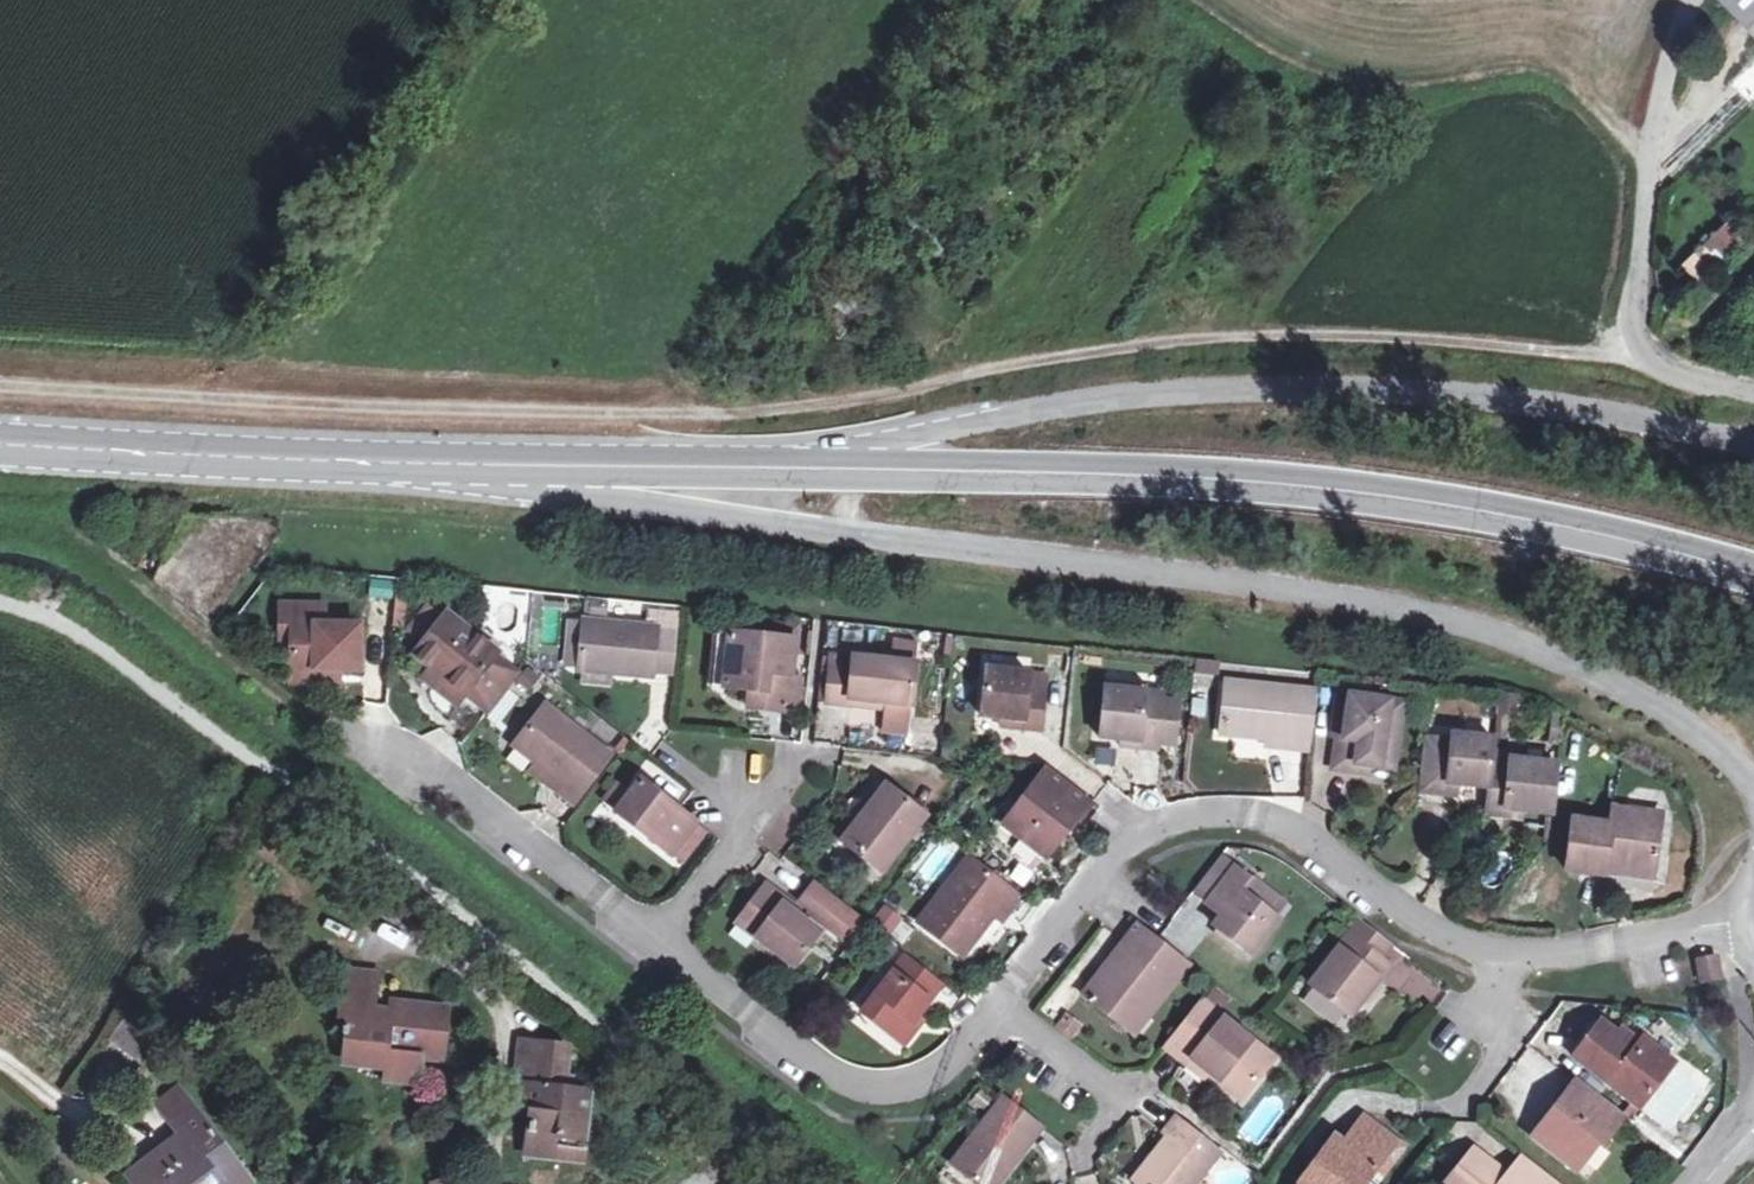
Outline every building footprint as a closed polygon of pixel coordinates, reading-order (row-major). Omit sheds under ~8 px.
[(1713,6),(1753,50),(1753,0),(1719,0),(1713,6)] [(1716,240),(1685,269),(1698,285),(1729,256),(1716,240)] [(291,672),(323,673),(323,658),(341,659),(359,659),(359,614),(323,613),(323,594),(280,594),(279,611),(291,612),(291,633),(291,672)] [(415,651),(485,707),(516,668),(496,652),(499,646),(451,607),(415,651)] [(291,612),(279,611),(279,633),(291,633),(291,612)] [(683,627),(582,616),(577,663),(657,671),(657,664),(678,666),(683,627)] [(724,632),(737,633),(796,640),(797,625),(726,618),(724,632)] [(737,633),(724,632),(718,682),(731,684),(737,633)] [(737,633),(731,684),(750,686),(748,702),(762,704),(762,710),(789,713),(796,640),(737,633)] [(858,669),(860,656),(836,653),(834,667),(858,669)] [(830,701),(857,704),(858,695),(886,699),(910,702),(914,663),(860,656),(858,669),(834,667),(830,701)] [(323,658),(323,673),(341,673),(341,659),(323,658)] [(1018,717),(1017,727),(1040,729),(1045,675),(975,668),(970,712),(995,715),(1018,717)] [(1105,685),(1150,690),(1151,681),(1106,676),(1105,685)] [(1287,743),(1286,755),(1309,757),(1317,695),(1226,684),(1220,736),(1263,741),(1287,743)] [(1099,735),(1122,738),(1142,740),(1140,752),(1158,754),(1160,740),(1164,700),(1165,691),(1150,690),(1105,685),(1099,735)] [(502,723),(524,703),(513,691),(491,712),(502,723)] [(885,708),(886,699),(858,695),(857,704),(885,708)] [(1358,773),(1372,774),(1396,777),(1404,706),(1348,699),(1344,741),(1336,740),(1332,779),(1357,782),(1358,773)] [(1164,700),(1160,740),(1176,742),(1180,701),(1164,700)] [(533,755),(542,762),(560,777),(555,784),(569,794),(605,751),(544,702),(514,739),(533,755)] [(1018,717),(995,715),(994,725),(1017,727),(1018,717)] [(1121,750),(1140,752),(1142,740),(1122,738),(1121,750)] [(1440,790),(1454,791),(1491,794),(1495,752),(1496,743),(1448,739),(1447,745),(1427,744),(1419,800),(1439,802),(1440,790)] [(1287,743),(1263,741),(1262,752),(1286,755),(1287,743)] [(1518,753),(1495,752),(1491,794),(1489,816),(1489,819),(1510,821),(1511,812),(1528,814),(1557,816),(1561,763),(1517,759),(1518,753)] [(537,769),(542,762),(533,755),(528,761),(537,769)] [(1080,812),(1087,817),(1098,803),(1054,767),(1009,822),(1048,853),(1071,824),(1080,812)] [(1358,773),(1357,782),(1372,783),(1372,774),(1358,773)] [(617,804),(630,788),(616,777),(602,793),(617,804)] [(674,807),(665,800),(638,778),(630,788),(617,804),(614,808),(666,850),(668,847),(688,823),(690,819),(674,807)] [(862,818),(856,813),(840,833),(881,865),(922,813),(888,787),(871,807),(862,818)] [(1440,790),(1439,802),(1453,803),(1454,791),(1440,790)] [(670,793),(665,800),(674,807),(679,800),(670,793)] [(862,818),(871,807),(865,802),(856,813),(862,818)] [(1080,812),(1071,824),(1077,829),(1087,817),(1080,812)] [(1511,812),(1510,821),(1527,822),(1528,814),(1511,812)] [(1572,828),(1569,883),(1606,884),(1606,876),(1655,879),(1657,826),(1631,825),(1631,815),(1608,814),(1607,829),(1572,828)] [(701,834),(688,823),(668,847),(682,858),(701,834)] [(929,881),(953,852),(942,844),(919,872),(929,881)] [(1000,910),(1006,915),(1016,901),(969,863),(917,926),(960,959),(992,920),(1000,910)] [(1203,913),(1217,924),(1208,936),(1244,965),(1271,931),(1238,905),(1247,892),(1230,879),(1203,913)] [(763,931),(756,940),(789,967),(817,932),(795,914),(778,901),(784,894),(768,881),(741,914),(763,931)] [(832,896),(813,881),(799,898),(810,907),(807,911),(815,917),(832,896)] [(778,901),(795,914),(800,907),(784,894),(778,901)] [(832,896),(815,917),(843,939),(859,918),(832,896)] [(884,904),(870,918),(896,943),(910,929),(884,904)] [(1000,910),(992,920),(998,925),(1006,915),(1000,910)] [(763,931),(741,914),(734,922),(756,940),(763,931)] [(1358,927),(1348,941),(1380,966),(1390,953),(1358,927)] [(1150,992),(1163,1002),(1185,974),(1133,933),(1121,949),(1129,955),(1087,1010),(1117,1034),(1150,992)] [(1380,966),(1348,941),(1309,992),(1346,1022),(1359,1005),(1375,985),(1381,990),(1392,975),(1380,966)] [(1079,1004),(1087,1010),(1129,955),(1121,949),(1079,1004)] [(1716,950),(1689,957),(1696,983),(1722,977),(1716,950)] [(893,1041),(912,1018),(936,989),(902,961),(859,1013),(893,1041)] [(372,1064),(407,1070),(431,1075),(441,1027),(381,1015),(379,1024),(363,1020),(369,985),(338,978),(329,1025),(339,1028),(331,1070),(369,1079),(372,1064)] [(1375,985),(1359,1005),(1365,1010),(1381,990),(1375,985)] [(1150,992),(1117,1034),(1129,1044),(1163,1002),(1150,992)] [(1053,1027),(1071,1038),(1081,1022),(1063,1010),(1053,1027)] [(1158,1060),(1178,1076),(1184,1068),(1206,1085),(1217,1093),(1247,1052),(1196,1012),(1158,1060)] [(912,1018),(893,1041),(902,1049),(922,1026),(912,1018)] [(1636,1065),(1619,1051),(1597,1033),(1569,1068),(1636,1122),(1670,1077),(1643,1055),(1641,1058),(1636,1065)] [(530,1080),(527,1102),(540,1104),(538,1126),(534,1151),(563,1155),(566,1133),(593,1136),(600,1089),(585,1087),(574,1086),(576,1070),(580,1041),(529,1034),(523,1079),(530,1080)] [(1625,1045),(1619,1051),(1636,1065),(1641,1058),(1625,1045)] [(1006,1066),(1018,1075),(1025,1064),(1014,1056),(1006,1066)] [(372,1064),(369,1079),(367,1088),(402,1094),(407,1070),(372,1064)] [(228,1149),(162,1067),(142,1081),(162,1108),(109,1151),(136,1183),(158,1183),(198,1151),(210,1164),(228,1149)] [(1200,1093),(1206,1085),(1184,1068),(1178,1076),(1200,1093)] [(587,1071),(576,1070),(574,1086),(585,1087),(587,1071)] [(1569,1182),(1590,1155),(1598,1161),(1621,1132),(1571,1091),(1526,1148),(1569,1182)] [(540,1104),(527,1102),(524,1124),(538,1126),(540,1104)] [(1037,1138),(998,1107),(946,1174),(959,1183),(1002,1183),(1037,1138)] [(1345,1145),(1369,1115),(1360,1107),(1337,1139),(1345,1145)] [(1337,1139),(1304,1183),(1373,1183),(1404,1142),(1369,1115),(1345,1145),(1337,1139)] [(1218,1166),(1172,1131),(1162,1143),(1167,1148),(1140,1183),(1204,1183),(1218,1166)] [(1469,1160),(1453,1180),(1458,1183),(1498,1183),(1469,1160)] [(1537,1179),(1518,1163),(1501,1183),(1533,1183),(1537,1179)] [(1207,1183),(1253,1183),(1243,1164),(1207,1183)] [(424,1181),(425,1183),(448,1183),(445,1174),(424,1181)]
